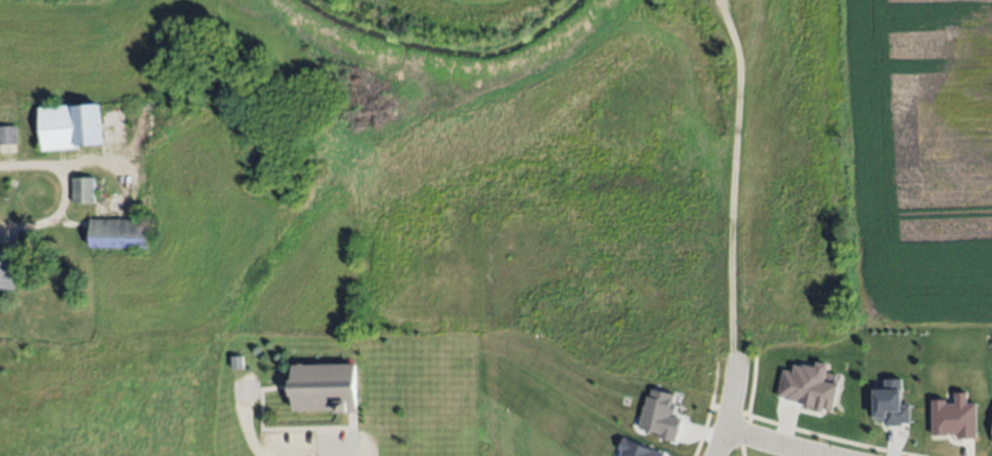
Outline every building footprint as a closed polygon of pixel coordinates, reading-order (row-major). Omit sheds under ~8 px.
[(39,108),(75,105),(78,107),(99,106),(102,145),(76,147),(76,149),(42,151),(39,108)] [(18,145),(0,145),(0,127),(17,126),(18,145)] [(72,203),(72,178),(95,178),(94,203),(72,203)] [(90,218),(148,218),(148,249),(89,249),(90,218)] [(15,289),(0,290),(0,248),(13,248),(15,289)] [(242,355),(244,369),(232,370),(230,356),(242,355)] [(292,365),(357,363),(359,410),(294,413),(292,365)] [(838,386),(825,383),(828,365),(816,363),(816,369),(794,365),(793,372),(782,370),(777,401),(834,411),(838,386)] [(874,422),(884,422),(884,426),(910,426),(910,405),(902,405),(902,380),(884,380),(884,391),(874,391),(874,422)] [(641,431),(658,434),(657,440),(677,443),(681,419),(673,418),(677,395),(648,390),(641,431)] [(932,402),(932,436),(958,436),(957,440),(977,440),(977,404),(967,404),(967,394),(955,394),(955,402),(932,402)] [(623,440),(619,451),(624,452),(623,455),(666,455),(623,440)]
